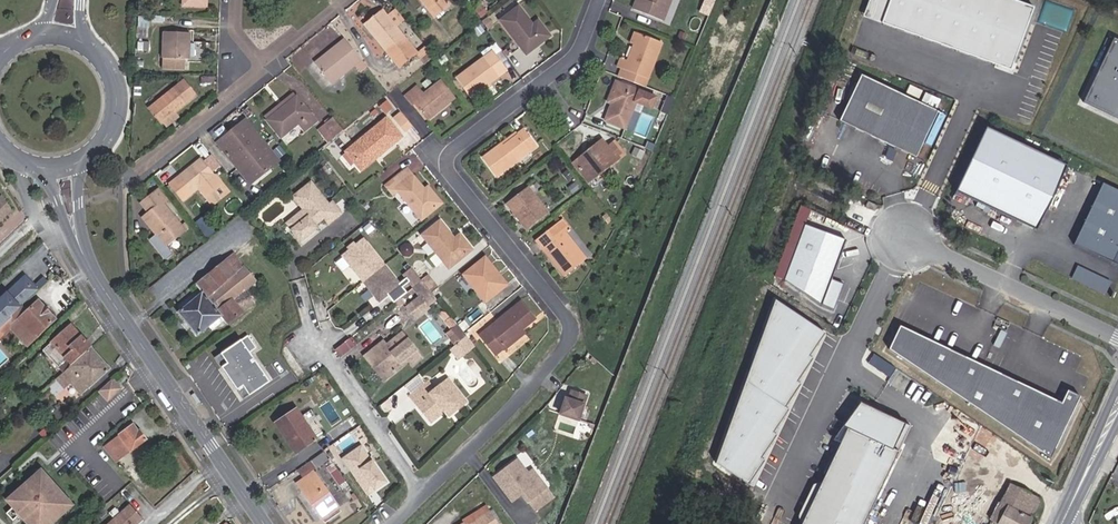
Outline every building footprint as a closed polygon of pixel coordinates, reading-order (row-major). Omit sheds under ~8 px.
[(447,0),(422,0),(435,16),(450,4),(447,0)] [(633,8),(663,20),(671,0),(636,0),(633,8)] [(863,19),(1012,67),(1033,2),(1026,0),(869,0),(863,19)] [(422,64),(433,54),(426,45),(417,52),(397,26),(405,19),(395,7),(387,14),(382,8),(364,23),(399,67),(415,54),(422,64)] [(550,34),(539,19),(532,24),(518,7),(501,19),(526,52),(550,34)] [(481,21),(487,29),(494,24),(489,15),(481,21)] [(190,32),(164,30),(163,58),(188,58),(190,32)] [(629,41),(634,43),(638,32),(633,30),(629,41)] [(661,41),(638,32),(634,43),(628,59),(620,56),(617,65),(623,67),(638,73),(634,82),(643,85),(661,41)] [(331,83),(362,59),(345,38),(328,52),(330,55),(317,66),(331,83)] [(1114,38),(1082,103),(1117,120),(1117,40),(1114,38)] [(492,51),(485,56),(488,61),(495,55),(492,51)] [(330,55),(328,52),(315,62),(317,66),(330,55)] [(488,61),(485,56),(457,77),(471,95),(506,69),(495,55),(488,61)] [(184,68),(184,58),(163,58),(163,67),(184,68)] [(638,73),(623,67),(619,76),(634,82),(638,73)] [(913,160),(938,116),(863,75),(839,119),(913,160)] [(161,121),(195,94),(183,79),(149,107),(161,121)] [(614,99),(612,102),(606,118),(626,126),(636,100),(652,106),(656,96),(616,80),(609,97),(614,99)] [(428,117),(454,97),(441,81),(423,95),(417,86),(406,95),(413,104),(415,102),(428,117)] [(317,121),(297,96),(268,120),(281,137),(298,123),(305,130),(317,121)] [(405,131),(412,125),(400,110),(393,116),(405,131)] [(382,153),(403,136),(388,117),(343,154),(352,164),(358,159),(362,164),(374,155),(380,150),(382,153)] [(345,130),(335,118),(327,125),(336,136),(345,130)] [(279,160),(246,119),(216,142),(250,184),(279,160)] [(336,136),(327,125),(319,131),(329,143),(336,136)] [(518,131),(502,143),(483,157),(496,175),(538,144),(524,126),(518,131)] [(1036,230),(1067,166),(986,127),(956,191),(1036,230)] [(501,141),(502,143),(518,131),(516,129),(501,141)] [(589,157),(577,166),(588,181),(625,153),(616,140),(607,146),(602,139),(585,152),(589,157)] [(630,152),(641,157),(645,148),(634,143),(630,152)] [(415,150),(406,155),(415,171),(424,166),(415,150)] [(573,162),(577,166),(589,157),(585,152),(573,162)] [(221,183),(214,174),(202,158),(169,184),(182,200),(199,187),(206,196),(221,183)] [(424,188),(408,168),(387,185),(394,193),(397,190),(420,218),(442,202),(433,190),(429,194),(424,188)] [(577,191),(582,187),(578,181),(572,185),(577,191)] [(296,195),(307,208),(312,215),(293,230),(303,242),(320,228),(318,225),(317,223),(323,221),(327,227),(344,213),(333,199),(328,203),(311,182),(296,195)] [(429,194),(433,190),(429,185),(424,188),(429,194)] [(549,211),(529,185),(506,203),(527,229),(549,211)] [(167,245),(185,230),(163,202),(167,198),(159,189),(143,202),(150,212),(143,218),(156,234),(149,239),(166,260),(173,254),(167,245)] [(1110,192),(1081,253),(1117,270),(1117,195),(1110,192)] [(11,211),(1,196),(0,197),(0,222),(11,211)] [(874,211),(877,205),(868,200),(865,206),(874,211)] [(312,215),(307,208),(288,224),(293,230),(312,215)] [(473,249),(461,233),(455,238),(440,219),(422,233),(437,252),(431,258),(437,266),(444,261),(450,267),(473,249)] [(587,260),(567,235),(571,231),(563,221),(538,241),(545,250),(547,249),(556,260),(554,261),(566,276),(587,260)] [(831,279),(846,240),(804,224),(783,278),(832,309),(842,283),(831,279)] [(401,285),(366,239),(346,255),(381,300),(401,285)] [(256,281),(243,265),(234,253),(195,284),(202,293),(178,312),(197,335),(221,315),(228,324),(254,303),(244,291),(256,281)] [(508,283),(486,257),(465,274),(487,301),(508,283)] [(247,262),(243,265),(256,281),(260,278),(247,262)] [(1117,290),(1117,285),(1088,271),(1082,283),(1114,298),(1117,290)] [(422,279),(430,288),(437,283),(429,273),(422,279)] [(406,290),(412,287),(407,277),(401,280),(406,290)] [(12,318),(11,317),(22,306),(39,291),(26,278),(0,304),(0,330),(0,329),(12,318)] [(432,307),(423,296),(410,306),(418,318),(432,307)] [(506,349),(521,337),(517,332),(522,328),(535,318),(520,300),(481,333),(497,353),(505,347),(506,349)] [(27,348),(57,320),(39,301),(28,312),(22,306),(11,317),(12,318),(0,329),(5,334),(10,329),(27,348)] [(811,356),(826,335),(773,301),(738,396),(714,463),(745,484),(760,461),(758,459),(772,436),(770,434),(775,425),(785,409),(783,407),(799,383),(797,381),(812,358),(811,356)] [(91,348),(92,347),(71,324),(50,344),(51,345),(70,366),(91,348)] [(889,349),(1051,458),(1080,396),(1068,390),(1062,403),(900,326),(889,349)] [(517,332),(521,337),(526,333),(522,328),(517,332)] [(415,364),(424,357),(405,331),(388,344),(385,340),(366,354),(375,366),(378,364),(388,377),(405,364),(403,361),(409,356),(415,364)] [(271,382),(251,354),(258,349),(249,336),(222,355),(229,365),(223,369),(238,391),(244,387),(250,396),(271,382)] [(476,345),(469,336),(460,342),(468,352),(476,345)] [(342,357),(357,347),(351,338),(337,350),(342,357)] [(468,352),(460,342),(453,348),(460,358),(468,352)] [(70,366),(51,345),(46,349),(61,365),(55,371),(60,376),(62,374),(70,366)] [(111,370),(91,348),(70,366),(62,374),(53,382),(62,392),(70,384),(82,397),(111,370)] [(229,365),(222,355),(216,359),(223,369),(229,365)] [(388,377),(378,364),(375,366),(385,379),(388,377)] [(108,401),(123,388),(113,377),(98,390),(108,401)] [(452,404),(456,409),(467,401),(449,379),(434,390),(428,381),(411,395),(432,420),(446,409),(452,404)] [(250,396),(244,387),(238,391),(245,400),(250,396)] [(578,419),(585,396),(571,391),(568,399),(565,398),(560,413),(578,419)] [(674,399),(670,410),(679,414),(684,403),(674,399)] [(911,426),(860,401),(859,401),(832,439),(840,444),(819,487),(804,519),(801,523),(864,523),(911,426)] [(450,415),(456,409),(452,404),(446,409),(450,415)] [(316,440),(296,410),(275,423),(295,454),(316,440)] [(132,424),(106,445),(119,461),(147,439),(140,430),(138,432),(132,424)] [(0,433),(0,435),(7,442),(13,437),(5,428),(0,433)] [(35,435),(40,440),(46,434),(41,429),(35,435)] [(360,447),(342,459),(367,494),(385,482),(360,447)] [(297,469),(303,479),(314,472),(313,470),(329,459),(323,451),(297,469)] [(518,456),(529,469),(534,465),(523,451),(518,456)] [(520,459),(495,476),(514,504),(524,497),(536,514),(549,506),(543,496),(549,492),(543,483),(538,486),(520,459)] [(346,481),(335,465),(331,460),(325,463),(340,485),(346,481)] [(135,482),(141,478),(130,466),(125,471),(135,482)] [(338,507),(314,472),(303,479),(297,483),(321,518),(338,507)] [(38,474),(6,502),(12,508),(5,515),(12,522),(19,516),(26,523),(52,523),(69,508),(38,474)] [(942,475),(928,508),(937,512),(951,479),(942,475)] [(993,520),(999,523),(1001,523),(1009,507),(1031,520),(1032,518),(1042,499),(1004,479),(993,497),(993,498),(990,496),(980,513),(993,520)] [(798,516),(804,519),(819,487),(813,484),(798,516)] [(961,501),(972,508),(980,494),(969,488),(961,501)] [(549,492),(543,496),(549,506),(553,503),(554,500),(549,492)] [(462,523),(500,523),(487,504),(462,519),(465,522),(462,523)] [(131,505),(110,523),(136,523),(142,518),(131,505)] [(1001,523),(1029,523),(1031,520),(1009,507),(1001,523)]
